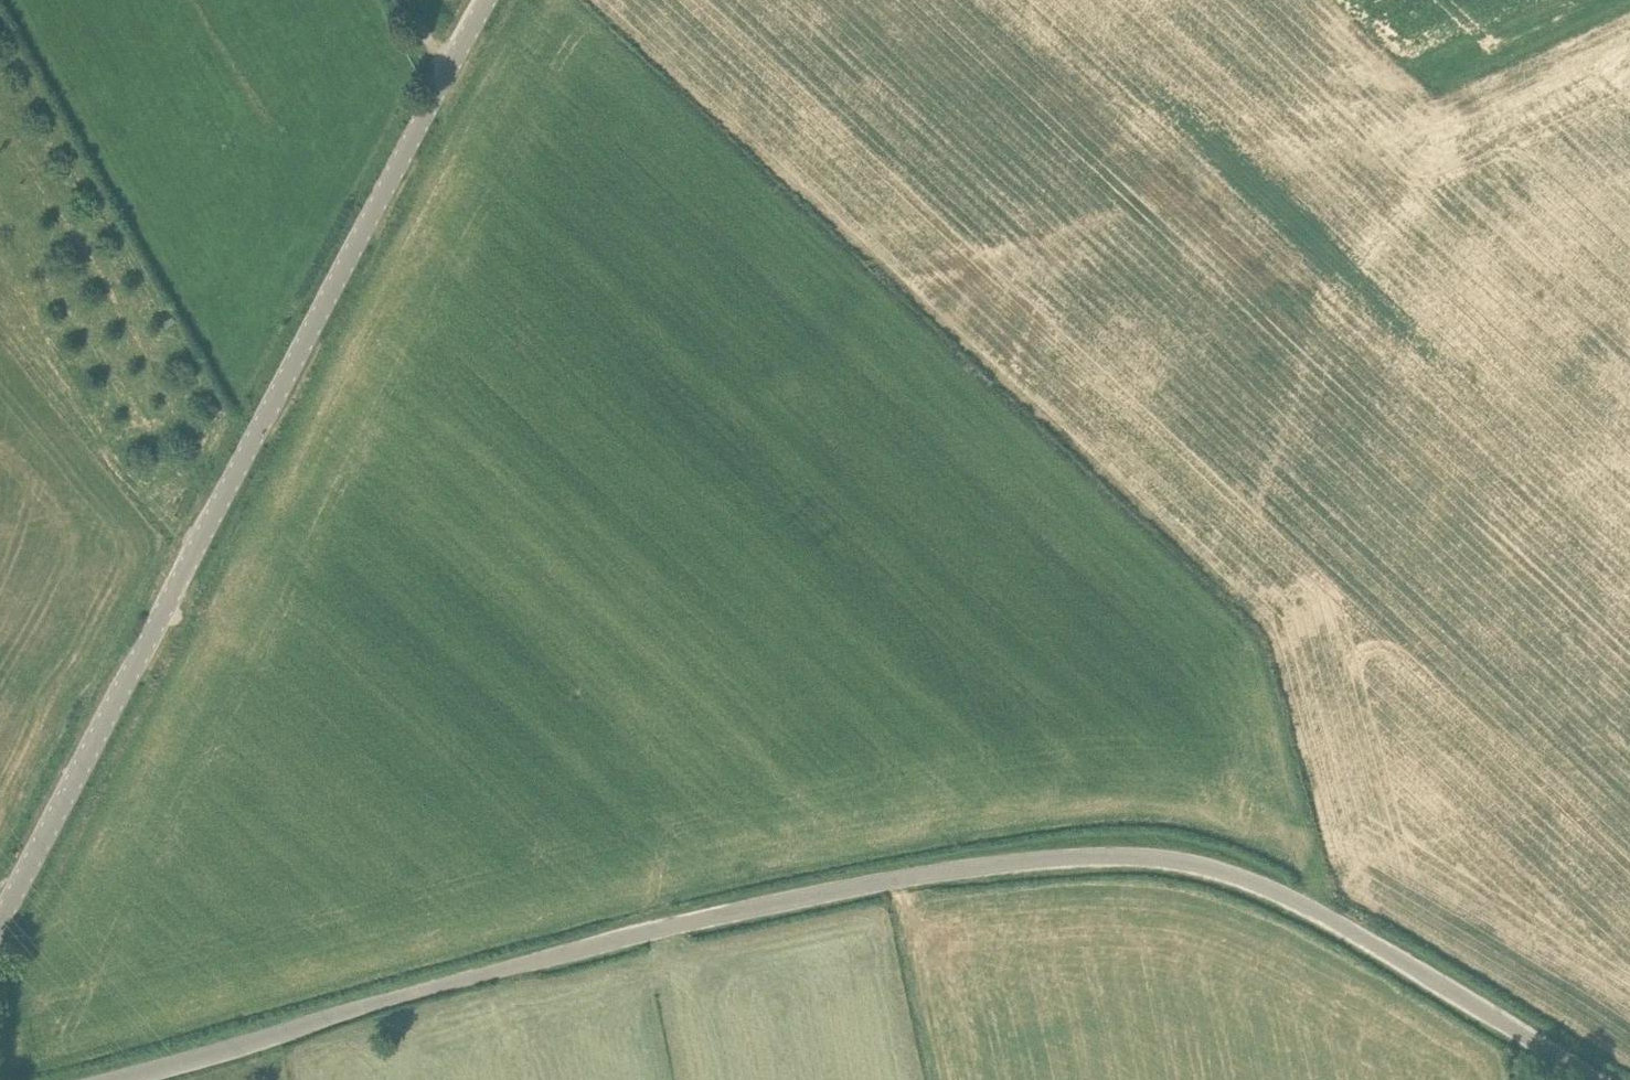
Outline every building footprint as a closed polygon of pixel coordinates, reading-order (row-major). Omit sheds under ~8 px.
[(164,324),(167,329),(175,323),(172,318),(164,324)]
